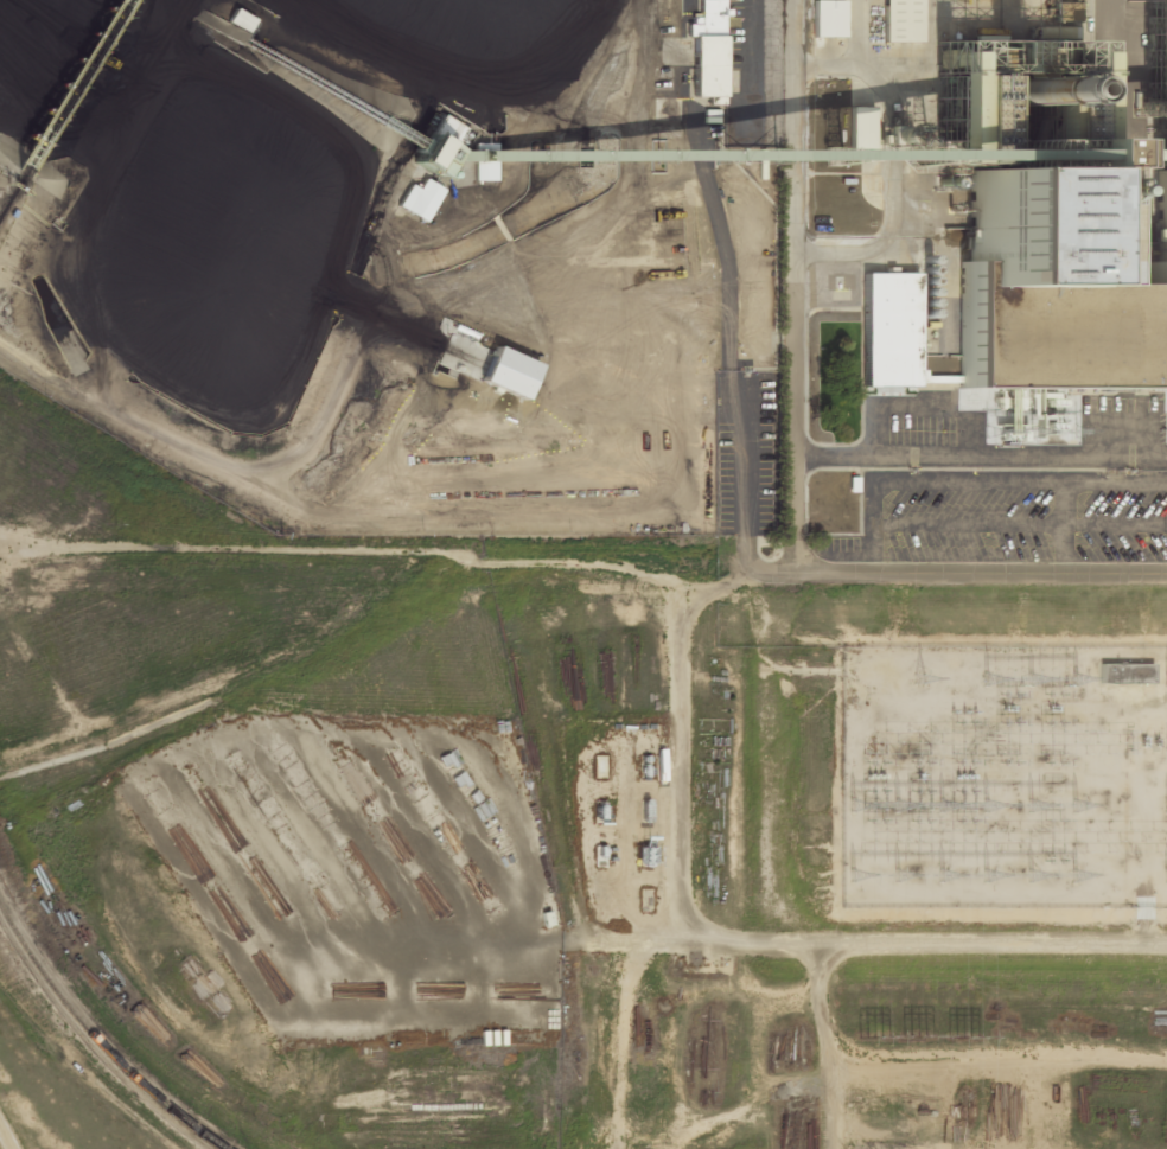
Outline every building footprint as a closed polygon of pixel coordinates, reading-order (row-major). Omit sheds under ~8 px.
[(722,96),(722,12),(723,12),(723,0),(699,0),(700,23),(690,23),(691,96),(722,96)] [(844,37),(843,0),(812,0),(812,37),(844,37)] [(919,0),(882,0),(882,42),(919,42),(919,0)] [(254,17),(234,8),(227,22),(248,31),(254,17)] [(444,189),(423,178),(418,188),(410,183),(397,206),(425,222),(444,189)] [(860,273),(861,387),(915,386),(914,273),(860,273)] [(475,382),(520,401),(535,365),(490,346),(475,382)] [(1100,683),(1154,682),(1153,663),(1099,664),(1100,683)]
